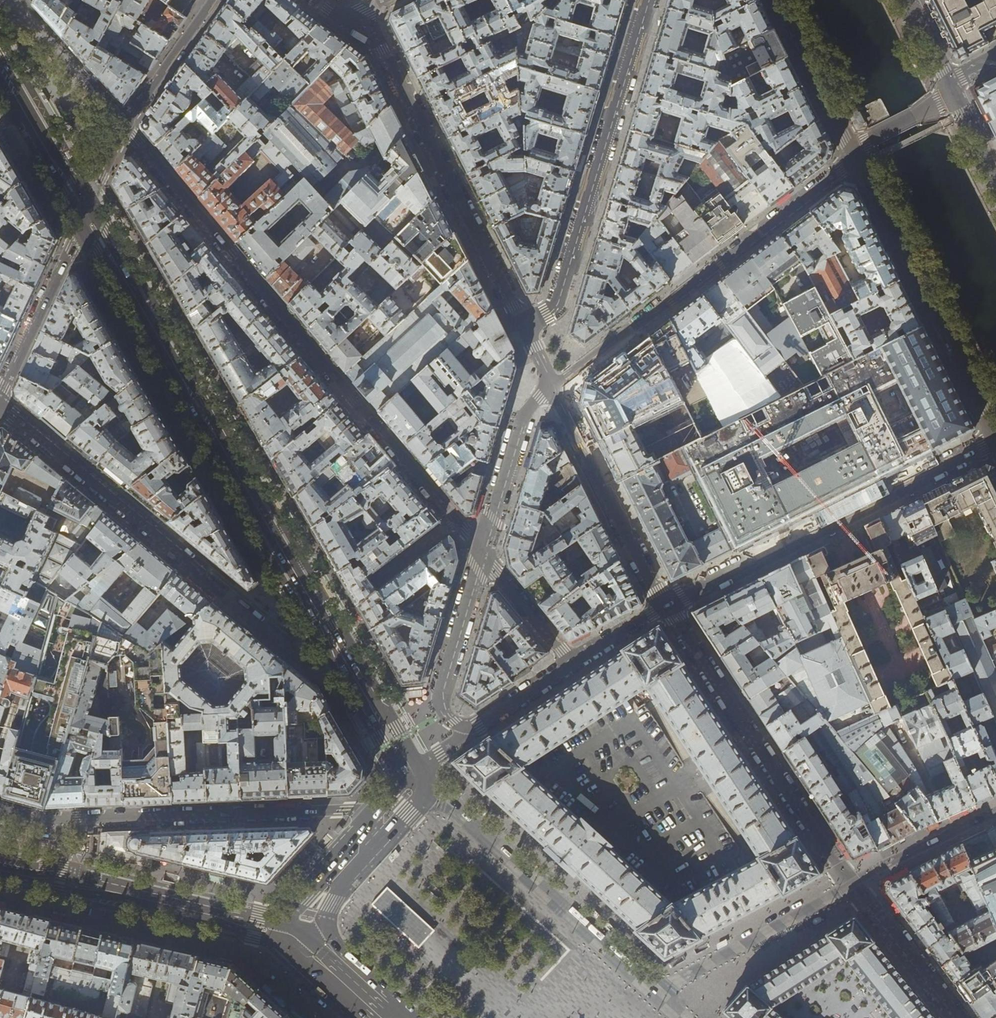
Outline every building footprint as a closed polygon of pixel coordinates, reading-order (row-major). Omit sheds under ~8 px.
[(56,31),(59,34),(62,38),(76,14),(73,11),(69,8),(71,3),(65,0),(63,0),(62,3),(58,0),(35,0),(32,5),(44,18),(56,31)] [(118,10),(122,3),(116,0),(84,0),(76,14),(62,38),(75,52),(87,66),(105,34),(118,10)] [(122,3),(118,10),(136,21),(149,0),(116,0),(122,3)] [(168,5),(171,7),(181,14),(192,0),(161,0),(168,5)] [(226,3),(227,4),(248,25),(251,28),(273,50),(279,43),(282,40),(281,39),(276,34),(273,37),(268,31),(280,19),(285,25),(291,19),(272,0),(268,0),(266,6),(271,10),(260,22),(256,19),(252,23),(248,20),(264,0),(229,0),(226,3)] [(291,19),(301,9),(289,0),(272,0),(291,19)] [(414,3),(425,25),(431,39),(432,41),(446,34),(459,28),(445,0),(419,0),(414,3)] [(520,103),(518,68),(516,36),(515,30),(520,27),(506,0),(483,0),(485,5),(492,1),(496,10),(471,23),(467,14),(473,11),(469,4),(477,0),(445,0),(459,28),(466,43),(470,50),(471,52),(462,56),(470,71),(449,81),(441,67),(438,69),(430,73),(418,79),(421,83),(443,127),(449,139),(520,103)] [(520,27),(540,15),(547,8),(552,3),(549,0),(506,0),(520,27)] [(561,0),(560,2),(553,9),(547,8),(540,15),(570,24),(576,5),(580,3),(594,8),(588,29),(616,38),(617,34),(626,3),(617,0),(560,0),(561,0)] [(666,9),(712,23),(712,11),(692,4),(694,0),(669,0),(666,9)] [(712,11),(712,23),(713,23),(737,11),(743,8),(759,0),(711,0),(712,11)] [(764,11),(759,0),(743,8),(746,13),(742,15),(739,15),(737,11),(713,23),(723,55),(773,29),(764,11)] [(945,38),(948,44),(951,43),(959,60),(989,44),(983,32),(989,29),(995,26),(995,27),(995,0),(984,0),(983,1),(984,2),(976,6),(971,9),(969,7),(965,0),(926,0),(945,38)] [(420,27),(425,25),(414,3),(406,7),(392,14),(389,21),(395,33),(406,54),(428,43),(432,41),(431,39),(426,41),(420,27)] [(212,25),(205,35),(226,49),(224,52),(225,52),(232,59),(234,56),(231,53),(234,51),(229,47),(235,41),(238,44),(241,42),(259,60),(245,73),(250,78),(259,87),(284,61),(273,50),(251,28),(249,30),(246,27),(248,25),(227,4),(212,25)] [(187,18),(181,14),(171,7),(158,24),(152,20),(149,24),(147,23),(144,26),(170,42),(178,30),(187,18)] [(318,21),(301,9),(291,19),(285,25),(297,36),(284,48),(279,43),(273,50),(284,61),(320,23),(318,21)] [(723,55),(713,23),(712,23),(666,9),(659,31),(653,53),(731,76),(723,55)] [(131,29),(136,21),(118,10),(105,34),(122,43),(125,39),(124,38),(125,37),(123,35),(121,38),(119,38),(118,38),(117,37),(122,28),(126,26),(131,29)] [(588,29),(570,24),(540,15),(520,27),(515,30),(516,36),(555,47),(559,35),(584,42),(582,48),(610,57),(611,54),(616,38),(588,29)] [(159,57),(170,42),(144,26),(139,23),(138,24),(142,27),(132,43),(157,59),(159,57)] [(323,25),(320,23),(284,61),(310,85),(318,77),(326,68),(329,65),(350,44),(323,25)] [(441,67),(462,56),(471,52),(470,50),(465,52),(462,45),(466,43),(459,28),(446,34),(453,46),(434,56),(428,43),(406,54),(411,64),(418,79),(430,73),(428,69),(435,65),(438,69),(441,67)] [(286,33),(281,29),(276,34),(281,39),(286,33)] [(786,54),(773,29),(723,55),(731,76),(730,87),(748,78),(755,75),(788,58),(786,54)] [(118,49),(122,43),(105,34),(87,66),(94,73),(99,79),(114,56),(105,50),(109,44),(118,49)] [(226,49),(205,35),(198,45),(185,64),(212,92),(218,98),(221,95),(225,99),(222,102),(233,114),(259,87),(250,78),(235,93),(217,74),(219,73),(220,71),(214,66),(225,52),(224,52),(226,49)] [(610,57),(582,48),(580,54),(555,47),(516,36),(518,68),(600,92),(607,68),(610,57)] [(132,43),(125,39),(122,43),(118,49),(114,56),(99,79),(124,107),(146,75),(116,57),(122,48),(138,57),(136,59),(137,61),(150,70),(157,59),(132,43)] [(353,47),(350,44),(329,65),(342,77),(341,79),(337,81),(338,83),(344,80),(366,56),(353,47)] [(646,77),(641,94),(656,99),(662,100),(692,110),(698,111),(729,121),(730,110),(724,107),(721,105),(724,95),(727,95),(730,96),(730,87),(731,76),(653,53),(646,77)] [(391,106),(374,72),(366,56),(344,80),(338,83),(330,87),(355,135),(369,128),(391,106)] [(790,143),(796,138),(819,120),(813,108),(794,71),(788,58),(755,75),(757,78),(759,77),(761,83),(765,81),(767,84),(768,85),(769,85),(770,85),(772,90),(758,97),(748,78),(730,87),(730,96),(730,110),(729,121),(746,126),(757,140),(762,138),(764,142),(760,144),(771,158),(790,143)] [(292,104),(310,85),(284,61),(259,87),(233,114),(228,119),(245,138),(211,173),(205,168),(226,147),(214,133),(177,170),(191,188),(200,199),(219,179),(222,176),(263,134),(274,123),(255,105),(260,100),(262,102),(273,91),(274,86),(292,104)] [(212,92),(185,64),(163,94),(143,123),(143,130),(144,131),(149,137),(157,146),(174,130),(170,126),(185,112),(187,111),(189,108),(189,106),(191,103),(192,98),(192,92),(199,93),(198,96),(203,101),(212,92)] [(333,75),(326,68),(318,77),(326,83),(333,75)] [(594,111),(600,92),(518,68),(520,103),(520,117),(524,118),(586,136),(594,111)] [(330,87),(326,83),(318,77),(310,85),(292,104),(274,123),(263,134),(305,180),(312,187),(359,141),(365,146),(376,141),(384,158),(385,157),(406,136),(403,130),(391,106),(369,128),(355,135),(330,87)] [(971,90),(982,110),(988,123),(995,119),(995,77),(971,90)] [(222,102),(218,98),(212,92),(203,101),(174,130),(157,146),(167,159),(172,165),(177,170),(214,133),(228,119),(233,114),(222,102)] [(655,103),(656,99),(641,94),(634,116),(629,131),(652,138),(668,142),(668,139),(661,137),(662,136),(654,134),(661,111),(682,118),(674,144),(675,145),(690,149),(692,144),(699,147),(698,151),(708,154),(717,143),(705,139),(709,126),(732,133),(746,126),(729,121),(698,111),(697,116),(691,114),(692,110),(662,100),(660,105),(655,103)] [(517,132),(524,128),(524,118),(520,117),(520,103),(449,139),(460,162),(467,175),(525,146),(524,133),(519,136),(517,132)] [(851,114),(857,127),(865,124),(858,111),(851,114)] [(586,136),(524,118),(524,128),(524,133),(525,146),(525,157),(575,172),(582,149),(586,136)] [(822,126),(819,120),(796,138),(803,149),(798,154),(790,143),(771,158),(793,188),(798,184),(802,181),(830,160),(832,153),(833,148),(822,126)] [(746,126),(732,133),(719,140),(769,206),(791,190),(793,188),(771,158),(760,144),(757,140),(746,126)] [(102,129),(99,131),(105,137),(108,135),(102,129)] [(652,138),(629,131),(628,136),(619,166),(654,176),(656,177),(683,185),(686,181),(699,165),(708,154),(698,151),(690,149),(675,145),(674,149),(651,142),(652,138)] [(5,149),(8,148),(0,134),(0,140),(5,149)] [(237,243),(305,180),(263,134),(222,176),(224,180),(222,183),(219,179),(200,199),(215,217),(237,243)] [(419,162),(406,136),(385,157),(394,166),(385,176),(378,170),(379,169),(376,167),(371,171),(341,202),(366,227),(375,218),(397,239),(437,197),(430,184),(419,162)] [(0,140),(0,168),(1,169),(3,171),(1,173),(1,174),(2,175),(0,177),(0,179),(15,188),(24,182),(11,159),(5,149),(0,140)] [(719,140),(717,143),(708,154),(699,165),(717,188),(745,225),(757,216),(769,206),(719,140)] [(474,189),(480,202),(526,179),(525,157),(525,146),(467,175),(474,189)] [(126,208),(128,210),(161,189),(157,185),(133,156),(125,157),(119,171),(112,184),(114,187),(126,208)] [(572,185),(575,172),(525,157),(526,179),(526,185),(568,197),(572,185)] [(648,196),(654,176),(619,166),(613,187),(609,201),(658,215),(666,205),(660,204),(664,190),(675,194),(678,191),(683,185),(656,177),(650,197),(648,196)] [(350,172),(324,199),(334,210),(341,202),(371,171),(367,167),(363,170),(350,172)] [(7,198),(15,188),(0,179),(0,193),(7,198)] [(510,213),(513,219),(527,212),(526,185),(526,179),(480,202),(487,215),(494,228),(510,221),(507,215),(510,213)] [(327,217),(334,210),(324,199),(312,187),(305,180),(237,243),(251,261),(266,279),(280,265),(276,261),(280,257),(284,261),(307,237),(304,234),(308,230),(311,233),(327,217)] [(686,181),(683,185),(678,191),(719,245),(735,232),(740,228),(745,225),(717,188),(701,201),(686,181)] [(24,182),(15,188),(7,198),(5,201),(0,207),(0,229),(7,220),(24,234),(26,231),(26,230),(46,219),(43,214),(35,200),(24,182)] [(527,212),(560,223),(564,211),(568,197),(526,185),(527,212)] [(889,260),(866,214),(855,191),(849,189),(842,188),(810,213),(828,236),(837,230),(842,230),(844,235),(842,239),(859,273),(862,274),(864,273),(867,279),(852,286),(860,300),(880,290),(878,285),(883,283),(885,287),(899,280),(889,260)] [(161,189),(128,210),(130,214),(148,245),(168,228),(183,216),(171,202),(161,189)] [(719,245),(678,191),(675,194),(666,205),(658,215),(657,217),(693,264),(697,261),(715,247),(719,245)] [(435,252),(443,245),(455,233),(447,217),(437,197),(397,239),(423,264),(435,252)] [(657,217),(658,215),(609,201),(601,225),(597,239),(631,249),(638,239),(624,235),(629,220),(649,227),(657,217)] [(560,223),(527,212),(513,219),(510,221),(494,228),(503,247),(510,261),(527,294),(533,293),(539,293),(560,223)] [(794,225),(780,235),(802,263),(815,287),(830,315),(860,300),(852,286),(848,279),(843,270),(835,254),(840,252),(828,236),(810,213),(794,225)] [(205,243),(197,234),(190,225),(183,216),(168,228),(148,245),(149,247),(159,265),(172,287),(198,265),(212,252),(205,243)] [(352,241),(327,217),(311,233),(307,237),(284,261),(280,265),(266,279),(285,301),(288,306),(310,283),(308,281),(305,283),(295,273),(302,266),(299,263),(316,246),(310,240),(314,236),(336,258),(352,241)] [(657,217),(649,227),(639,239),(671,281),(674,279),(693,264),(657,217)] [(49,218),(46,220),(49,224),(58,240),(60,237),(49,218)] [(397,239),(375,218),(366,227),(352,241),(336,258),(335,258),(346,268),(321,294),(310,283),(288,306),(292,310),(309,329),(327,310),(328,311),(363,274),(371,266),(397,239)] [(46,220),(46,219),(26,230),(26,231),(56,244),(57,244),(57,242),(58,240),(49,224),(46,220)] [(56,244),(26,231),(24,234),(12,248),(10,250),(46,267),(53,251),(56,244)] [(423,264),(420,267),(423,271),(426,268),(441,285),(469,260),(467,257),(455,233),(443,245),(446,248),(439,255),(435,252),(423,264)] [(766,246),(751,257),(775,289),(776,287),(774,284),(802,263),(780,235),(776,238),(766,246)] [(10,250),(12,248),(0,238),(0,262),(10,250)] [(397,239),(371,266),(396,289),(400,286),(420,267),(423,264),(397,239)] [(631,249),(597,239),(596,244),(590,261),(586,275),(608,281),(618,294),(631,311),(634,309),(660,289),(671,281),(639,239),(638,239),(631,249)] [(0,262),(0,272),(36,289),(41,278),(46,267),(10,250),(0,262)] [(209,299),(234,278),(224,265),(212,252),(198,265),(172,287),(182,304),(189,315),(205,302),(209,299)] [(726,276),(722,279),(785,361),(797,353),(800,357),(809,352),(791,318),(773,329),(760,307),(761,307),(758,302),(776,291),(775,289),(751,257),(747,260),(726,276)] [(482,287),(469,260),(441,285),(429,297),(446,317),(450,321),(462,335),(493,310),(482,287)] [(847,268),(843,270),(848,279),(852,278),(847,268)] [(20,322),(30,301),(36,289),(0,272),(0,287),(3,280),(9,284),(16,288),(6,308),(0,305),(0,312),(20,322)] [(67,280),(58,299),(80,309),(94,302),(92,298),(77,273),(70,274),(67,280)] [(375,285),(363,274),(328,311),(327,310),(309,329),(326,350),(329,354),(330,353),(357,328),(357,327),(378,306),(365,294),(375,285)] [(596,311),(598,314),(609,328),(628,314),(631,311),(618,294),(612,299),(604,296),(608,281),(586,275),(582,290),(581,293),(577,305),(596,311)] [(239,284),(234,278),(209,299),(219,311),(244,290),(239,284)] [(706,291),(702,295),(764,376),(785,361),(722,279),(706,291)] [(899,280),(885,287),(880,290),(860,300),(830,315),(855,361),(880,348),(923,326),(915,311),(910,302),(899,280)] [(418,306),(400,286),(396,289),(388,297),(407,317),(418,306)] [(815,287),(784,305),(791,318),(809,352),(822,377),(855,361),(830,315),(815,287)] [(244,290),(219,311),(215,314),(197,329),(205,343),(210,353),(235,338),(239,335),(237,331),(232,335),(220,315),(221,315),(222,315),(223,315),(224,315),(225,315),(225,314),(226,313),(227,312),(227,311),(227,310),(244,331),(264,314),(244,290)] [(679,312),(670,319),(723,426),(781,398),(764,376),(702,295),(698,298),(679,312)] [(388,297),(378,306),(357,327),(357,328),(330,353),(338,363),(346,373),(364,356),(358,349),(379,329),(386,336),(407,317),(388,297)] [(429,297),(418,306),(407,317),(386,336),(364,356),(346,373),(345,373),(346,374),(347,374),(350,378),(354,383),(356,385),(362,392),(368,399),(368,400),(370,402),(374,406),(378,411),(378,412),(428,365),(462,335),(450,321),(447,324),(446,317),(429,297)] [(82,313),(80,309),(58,299),(51,314),(42,332),(67,345),(71,338),(65,335),(67,331),(70,332),(71,330),(68,329),(71,323),(77,326),(77,325),(82,313)] [(105,321),(94,302),(80,309),(82,313),(77,325),(85,339),(72,347),(90,356),(116,341),(105,321)] [(215,314),(205,302),(189,315),(195,327),(197,329),(215,314)] [(595,317),(596,311),(577,305),(575,314),(574,317),(568,335),(585,346),(596,338),(609,328),(598,314),(596,319),(595,317)] [(515,352),(509,340),(496,314),(493,310),(462,335),(428,365),(457,400),(461,397),(515,352)] [(20,322),(0,312),(0,364),(20,322)] [(274,326),(264,314),(244,331),(239,335),(235,338),(210,353),(225,378),(240,404),(300,357),(293,348),(284,338),(274,326)] [(660,327),(649,335),(702,437),(723,426),(670,319),(665,323),(660,327)] [(880,348),(931,450),(932,451),(936,449),(956,439),(975,429),(927,335),(923,326),(880,348)] [(90,356),(72,347),(67,345),(42,332),(28,362),(21,376),(52,390),(60,384),(79,367),(83,364),(91,357),(90,356)] [(597,375),(590,380),(590,384),(590,389),(589,394),(588,398),(586,403),(584,407),(586,412),(607,453),(619,479),(684,446),(702,437),(649,335),(631,348),(619,358),(597,375)] [(127,359),(116,341),(90,356),(91,357),(83,364),(120,394),(138,379),(127,359)] [(927,452),(931,450),(880,348),(855,361),(822,377),(781,398),(723,426),(702,437),(684,446),(697,470),(725,526),(736,549),(738,548),(737,547),(748,542),(792,520),(792,521),(823,505),(835,499),(846,494),(878,478),(877,477),(882,474),(924,454),(926,453),(927,452)] [(515,353),(515,352),(461,397),(468,405),(475,414),(481,422),(499,428),(501,421),(508,399),(516,369),(515,353)] [(253,426),(265,447),(332,394),(315,375),(300,357),(240,404),(253,426)] [(429,424),(457,400),(428,365),(378,412),(383,417),(395,431),(405,444),(426,426),(404,400),(418,388),(431,403),(420,413),(429,424)] [(72,394),(65,402),(57,412),(51,408),(42,418),(54,429),(67,439),(107,405),(116,398),(79,367),(60,384),(72,394)] [(65,402),(52,390),(21,376),(17,385),(15,390),(17,397),(33,411),(42,418),(51,408),(57,412),(65,402)] [(149,397),(138,379),(120,394),(116,398),(107,405),(116,416),(117,418),(121,415),(116,408),(122,405),(122,406),(121,407),(120,409),(121,411),(122,412),(123,413),(125,412),(126,412),(129,417),(121,422),(129,432),(132,429),(159,413),(149,397)] [(582,408),(584,407),(586,403),(588,398),(589,394),(590,389),(590,384),(590,380),(589,379),(586,381),(583,393),(581,404),(582,408)] [(335,398),(332,394),(265,447),(266,448),(272,459),(297,438),(294,434),(295,431),(300,426),(301,428),(303,427),(306,431),(339,403),(335,398)] [(468,405),(461,397),(457,400),(429,424),(426,426),(405,444),(415,455),(425,467),(461,438),(468,433),(475,427),(481,422),(475,414),(471,417),(464,408),(468,405)] [(339,403),(306,431),(297,438),(272,459),(274,462),(294,497),(366,435),(346,411),(341,406),(339,403)] [(104,427),(116,416),(107,405),(67,439),(81,450),(98,465),(117,441),(129,432),(121,422),(109,432),(106,429),(103,433),(95,427),(100,423),(104,427)] [(169,432),(159,413),(132,429),(145,451),(136,457),(117,441),(98,465),(114,478),(128,490),(147,475),(148,476),(145,471),(158,461),(161,466),(180,451),(169,432)] [(497,435),(499,428),(481,422),(475,427),(477,430),(476,435),(475,435),(474,433),(473,432),(471,432),(471,434),(471,435),(472,436),(470,437),(468,433),(461,438),(478,459),(488,462),(497,435)] [(530,452),(533,453),(540,429),(553,428),(558,438),(559,440),(561,439),(554,425),(548,425),(540,426),(537,429),(530,452)] [(58,489),(47,510),(39,506),(41,501),(40,498),(20,488),(17,489),(12,498),(51,517),(57,520),(52,530),(82,545),(88,537),(106,513),(91,499),(51,467),(3,428),(0,429),(0,492),(1,492),(14,466),(58,489)] [(564,451),(559,440),(558,438),(553,428),(540,429),(533,453),(532,455),(528,469),(535,471),(545,464),(546,463),(547,460),(549,457),(550,457),(551,457),(552,456),(553,455),(555,456),(556,456),(564,451)] [(312,528),(354,497),(394,468),(390,463),(366,435),(294,497),(304,515),(312,528)] [(475,463),(478,459),(461,438),(425,467),(432,475),(442,487),(453,479),(475,463)] [(670,483),(697,470),(684,446),(619,479),(645,529),(671,581),(703,565),(736,549),(725,526),(692,542),(687,541),(661,488),(662,484),(669,481),(670,483)] [(180,451),(161,466),(148,476),(147,475),(128,490),(149,507),(152,510),(167,522),(168,523),(205,494),(193,472),(180,451)] [(571,463),(564,451),(556,456),(546,463),(545,464),(535,471),(528,469),(527,472),(518,504),(539,510),(544,512),(560,500),(566,496),(581,485),(571,463)] [(457,484),(453,479),(442,487),(466,515),(470,514),(473,513),(480,491),(484,478),(488,462),(478,459),(475,463),(471,474),(460,484),(458,483),(457,484)] [(955,481),(970,510),(979,505),(995,539),(995,473),(991,463),(955,481)] [(410,487),(394,468),(354,497),(388,537),(393,533),(428,508),(410,487)] [(932,492),(921,498),(937,535),(940,543),(958,535),(956,530),(955,531),(950,520),(970,510),(955,481),(932,492)] [(591,504),(581,485),(566,496),(569,501),(564,505),(560,500),(544,512),(544,513),(549,519),(558,531),(560,534),(578,521),(570,510),(577,504),(583,512),(577,516),(582,522),(581,523),(562,537),(568,546),(601,524),(591,504)] [(46,527),(51,517),(12,498),(1,492),(0,492),(0,503),(1,504),(0,504),(0,505),(2,508),(25,519),(27,518),(28,518),(32,520),(22,542),(17,542),(0,534),(0,585),(2,586),(25,597),(34,581),(46,588),(74,554),(82,545),(52,530),(46,527)] [(257,583),(251,573),(237,548),(223,524),(205,494),(168,523),(182,534),(238,581),(249,590),(257,583)] [(325,551),(338,572),(356,562),(388,537),(354,497),(312,528),(325,551)] [(916,500),(900,508),(916,543),(922,556),(941,601),(952,625),(972,615),(961,590),(957,592),(932,537),(937,535),(921,498),(916,500)] [(536,543),(540,530),(544,513),(544,512),(539,510),(518,504),(514,516),(509,534),(536,543)] [(428,508),(393,533),(404,549),(422,535),(440,522),(431,512),(428,508)] [(890,513),(880,518),(894,549),(901,546),(898,539),(904,536),(908,547),(916,543),(900,508),(890,513)] [(167,522),(152,510),(151,511),(166,524),(167,522)] [(123,527),(106,513),(88,537),(105,552),(92,568),(74,554),(46,588),(58,595),(66,601),(141,542),(123,527)] [(894,549),(880,518),(864,526),(876,551),(870,553),(830,571),(824,556),(827,555),(827,553),(826,550),(825,548),(823,547),(805,556),(842,638),(847,650),(845,651),(875,716),(894,707),(892,703),(889,704),(885,695),(884,695),(847,612),(849,612),(844,602),(889,582),(894,592),(895,591),(932,674),(931,675),(935,684),(932,685),(934,689),(952,681),(920,610),(901,565),(894,549)] [(540,530),(536,543),(539,544),(545,540),(558,531),(549,519),(546,521),(549,524),(540,530)] [(588,581),(620,560),(619,560),(611,544),(610,542),(601,524),(568,546),(518,578),(532,595),(547,613),(588,581)] [(562,537),(560,534),(558,531),(545,540),(548,545),(538,552),(537,550),(539,544),(536,543),(509,534),(505,547),(507,557),(509,567),(518,578),(568,546),(562,537)] [(393,533),(388,537),(356,562),(367,577),(383,564),(404,549),(393,533)] [(419,558),(435,580),(437,578),(438,574),(437,573),(442,569),(444,571),(440,584),(451,587),(459,560),(457,550),(455,541),(450,534),(419,558)] [(178,572),(158,556),(141,542),(66,601),(90,613),(102,621),(125,636),(136,622),(151,605),(161,592),(178,572)] [(614,543),(611,544),(619,560),(622,559),(614,543)] [(793,562),(789,564),(819,632),(794,644),(796,648),(796,647),(800,656),(830,643),(824,631),(831,628),(837,640),(842,638),(805,556),(793,562)] [(922,556),(901,565),(920,610),(941,601),(922,556)] [(438,584),(435,580),(419,558),(394,576),(381,586),(377,590),(396,616),(406,607),(408,606),(403,599),(417,588),(422,595),(438,584)] [(642,604),(620,560),(588,581),(608,606),(592,619),(596,627),(620,615),(642,604)] [(356,562),(338,572),(339,575),(348,591),(349,593),(352,598),(356,604),(357,606),(377,590),(376,588),(375,587),(372,583),(369,580),(368,578),(367,577),(367,578),(367,577),(356,562)] [(765,576),(761,578),(776,608),(786,628),(794,644),(819,632),(789,564),(765,576)] [(136,622),(125,636),(150,653),(152,651),(163,642),(165,640),(193,619),(214,603),(182,577),(178,572),(161,592),(175,603),(163,615),(151,605),(136,622)] [(731,593),(724,596),(732,613),(752,636),(776,664),(796,648),(794,644),(786,628),(782,630),(783,632),(766,640),(761,631),(758,630),(753,620),(776,608),(761,578),(731,593)] [(4,687),(10,671),(9,668),(19,642),(43,652),(58,595),(46,588),(34,581),(25,597),(2,586),(0,591),(0,685),(4,687)] [(592,629),(596,627),(592,619),(608,606),(588,581),(547,613),(568,639),(570,641),(576,638),(588,632),(592,629)] [(440,584),(438,584),(422,595),(426,601),(424,603),(427,604),(427,606),(421,605),(422,603),(418,598),(408,606),(406,607),(442,618),(443,614),(451,587),(440,584)] [(377,590),(357,606),(359,609),(364,618),(365,620),(371,630),(396,616),(377,590)] [(506,636),(509,633),(523,622),(504,599),(498,592),(494,593),(491,593),(482,624),(475,646),(488,650),(497,643),(499,641),(504,637),(500,633),(501,630),(501,629),(502,629),(502,628),(503,628),(505,631),(503,632),(506,636)] [(90,613),(66,601),(58,595),(43,652),(4,796),(23,801),(38,806),(46,808),(67,739),(69,732),(71,725),(91,660),(102,621),(90,613)] [(732,613),(724,596),(708,605),(692,613),(707,635),(721,657),(732,650),(736,647),(752,636),(732,613)] [(920,610),(952,681),(968,674),(978,696),(962,703),(995,779),(995,756),(980,722),(993,716),(952,625),(941,601),(920,610)] [(217,605),(214,603),(193,619),(194,620),(194,624),(174,648),(165,640),(163,642),(168,704),(179,703),(181,700),(189,707),(189,708),(191,709),(192,709),(205,714),(218,713),(220,742),(224,742),(229,742),(239,741),(239,729),(254,729),(254,717),(247,717),(249,713),(246,710),(249,706),(253,709),(253,699),(255,699),(259,694),(271,693),(271,690),(270,676),(284,675),(284,661),(282,659),(280,658),(281,657),(278,655),(254,634),(249,631),(244,627),(221,607),(218,605),(217,605)] [(406,607),(396,616),(371,630),(373,634),(391,664),(397,675),(397,676),(403,684),(423,682),(427,669),(431,656),(433,649),(442,618),(406,607)] [(364,618),(359,609),(355,611),(361,619),(364,618)] [(995,628),(995,610),(974,620),(983,640),(992,636),(990,631),(995,628)] [(974,620),(972,615),(952,625),(993,716),(995,723),(995,670),(987,649),(983,640),(974,620)] [(123,785),(124,804),(131,804),(166,803),(173,802),(169,718),(171,717),(176,717),(180,717),(179,703),(168,704),(163,642),(152,651),(150,653),(125,636),(102,621),(91,660),(106,664),(108,664),(108,662),(115,654),(126,654),(133,660),(136,707),(141,707),(155,719),(155,726),(154,726),(155,739),(156,739),(156,745),(144,758),(122,759),(123,785)] [(523,622),(509,633),(521,648),(518,650),(515,647),(513,648),(516,652),(518,651),(529,667),(538,660),(548,653),(543,647),(523,622)] [(797,836),(796,836),(738,749),(683,664),(684,664),(659,625),(621,650),(622,652),(558,694),(492,738),(490,736),(463,754),(453,762),(485,794),(486,793),(546,847),(544,849),(553,857),(556,859),(558,859),(560,861),(564,864),(563,866),(566,868),(567,869),(574,877),(576,875),(635,929),(634,931),(665,959),(703,939),(702,938),(781,895),(782,896),(822,874),(797,836)] [(588,632),(576,638),(577,640),(589,634),(588,632)] [(752,636),(736,647),(739,652),(735,654),(732,650),(721,657),(731,672),(742,689),(753,681),(750,676),(754,674),(757,679),(777,666),(776,664),(752,636)] [(513,648),(504,637),(499,641),(511,656),(509,658),(505,657),(504,655),(504,654),(504,653),(504,652),(503,651),(502,650),(502,649),(497,643),(488,650),(496,660),(499,664),(511,680),(521,673),(529,667),(518,651),(516,652),(513,648)] [(842,638),(837,640),(830,643),(800,656),(796,647),(796,648),(776,664),(777,666),(757,679),(753,681),(742,689),(745,694),(749,700),(768,688),(774,684),(787,676),(827,722),(836,733),(875,716),(845,651),(847,650),(842,638)] [(19,642),(9,668),(10,671),(4,687),(0,697),(0,726),(6,707),(7,708),(10,707),(12,703),(19,706),(16,715),(15,715),(8,740),(1,768),(0,770),(0,795),(4,796),(43,652),(19,642)] [(987,649),(995,670),(995,645),(987,649)] [(491,664),(496,660),(488,650),(475,646),(474,650),(461,694),(468,699),(477,706),(495,694),(512,682),(511,680),(499,664),(494,668),(491,664)] [(99,733),(102,734),(110,736),(109,721),(101,719),(97,695),(108,697),(106,664),(91,660),(71,725),(81,727),(81,728),(90,730),(99,733)] [(309,682),(284,661),(284,675),(285,688),(295,696),(293,698),(295,699),(292,702),(285,702),(286,724),(299,724),(302,723),(305,722),(319,718),(331,710),(319,690),(311,684),(309,682)] [(285,702),(285,688),(284,675),(270,676),(271,690),(278,690),(278,705),(276,707),(264,708),(262,705),(261,699),(255,699),(253,699),(253,709),(254,717),(254,729),(255,736),(278,735),(279,737),(278,737),(277,737),(276,738),(276,739),(276,741),(275,741),(275,751),(276,751),(276,756),(277,757),(277,758),(278,759),(279,759),(279,761),(256,762),(257,799),(270,798),(289,797),(286,724),(285,702)] [(403,684),(397,676),(394,677),(399,686),(402,692),(421,689),(423,682),(403,684)] [(773,695),(768,688),(749,700),(751,703),(760,716),(765,725),(768,729),(783,751),(827,722),(787,676),(774,684),(779,691),(773,695)] [(313,681),(311,684),(319,690),(331,710),(340,727),(344,725),(325,691),(313,681)] [(962,703),(952,681),(934,689),(925,693),(964,781),(968,788),(975,805),(989,799),(995,796),(995,779),(962,703)] [(877,734),(909,775),(914,782),(918,787),(927,798),(937,821),(944,818),(975,805),(968,788),(965,789),(962,782),(964,781),(925,693),(918,696),(924,707),(911,714),(906,702),(894,707),(875,716),(836,733),(853,754),(877,734)] [(177,722),(176,721),(171,721),(171,717),(169,718),(173,802),(191,802),(208,801),(204,743),(220,742),(218,713),(205,714),(192,709),(191,709),(189,708),(189,707),(181,700),(179,703),(180,717),(176,717),(177,722)] [(340,727),(331,710),(319,718),(326,735),(327,754),(333,754),(338,763),(333,766),(329,761),(327,761),(328,796),(350,795),(363,781),(364,773),(365,768),(351,744),(340,727)] [(113,785),(123,785),(122,759),(120,717),(109,718),(109,721),(110,736),(111,749),(112,768),(113,785)] [(299,724),(286,724),(289,797),(304,797),(315,796),(324,796),(328,796),(327,761),(319,762),(318,738),(305,738),(305,722),(302,723),(299,724)] [(846,789),(848,793),(849,794),(873,778),(853,754),(836,733),(827,722),(783,751),(805,785),(819,807),(827,802),(824,796),(826,795),(829,800),(846,789)] [(71,737),(71,738),(71,739),(71,740),(67,739),(46,808),(66,807),(86,806),(84,785),(99,733),(90,730),(87,738),(79,735),(81,728),(81,727),(71,725),(69,732),(73,734),(73,735),(72,735),(71,736),(71,737)] [(256,762),(255,736),(254,729),(239,729),(239,741),(242,799),(249,799),(257,799),(256,762)] [(123,785),(113,785),(97,785),(97,779),(102,778),(103,777),(103,774),(104,774),(103,768),(112,768),(111,749),(100,750),(102,734),(99,733),(84,785),(86,806),(109,805),(124,804),(123,785)] [(877,734),(853,754),(873,778),(887,794),(896,786),(909,775),(877,734)] [(242,799),(239,741),(229,742),(230,767),(223,767),(222,749),(224,747),(224,742),(220,742),(204,743),(208,801),(227,800),(242,799)] [(914,782),(909,775),(896,786),(887,794),(888,796),(898,807),(917,830),(920,828),(937,821),(927,798),(918,787),(907,796),(903,791),(914,782)] [(887,794),(873,778),(849,794),(859,813),(879,851),(880,851),(882,849),(913,832),(917,830),(898,807),(885,814),(878,802),(888,796),(887,794)] [(459,797),(462,794),(457,788),(453,791),(459,797)] [(845,795),(848,793),(846,789),(829,800),(831,803),(829,804),(827,802),(819,807),(830,824),(853,859),(870,851),(878,851),(879,851),(859,813),(855,815),(853,814),(852,814),(851,814),(850,813),(855,810),(850,803),(845,806),(841,799),(845,796),(845,795)] [(108,846),(129,851),(153,857),(207,869),(210,870),(226,874),(230,875),(248,879),(268,884),(278,872),(289,861),(292,857),(298,851),(308,841),(314,833),(311,826),(266,828),(250,829),(238,829),(220,830),(198,831),(169,832),(109,834),(108,846)] [(962,844),(978,880),(977,880),(995,927),(995,827),(994,828),(962,844)] [(930,903),(932,906),(938,916),(949,932),(961,951),(974,969),(995,953),(995,927),(977,880),(978,880),(962,844),(937,858),(909,873),(930,903)] [(129,851),(108,846),(107,856),(151,867),(153,857),(129,851)] [(226,874),(210,870),(209,878),(224,882),(226,874)] [(924,904),(930,903),(909,873),(889,884),(887,891),(904,913),(917,931),(938,916),(932,906),(928,909),(924,904)] [(433,930),(387,888),(372,905),(417,945),(419,947),(434,931),(433,930)] [(51,920),(28,915),(4,909),(0,925),(0,981),(1,981),(4,968),(3,967),(5,960),(2,959),(3,956),(7,957),(10,945),(7,944),(7,941),(33,947),(29,962),(32,963),(32,966),(31,966),(30,972),(27,973),(25,973),(22,986),(23,987),(25,989),(24,994),(0,988),(0,1015),(9,1017),(25,1017),(37,974),(51,920)] [(52,916),(51,920),(62,923),(64,919),(62,916),(55,914),(52,916)] [(900,974),(854,915),(826,932),(826,933),(747,985),(747,984),(735,996),(723,1010),(731,1017),(783,1017),(773,1009),(849,964),(891,1017),(935,1017),(900,974)] [(949,932),(938,916),(917,931),(919,934),(928,947),(949,932)] [(62,923),(51,920),(37,974),(69,981),(72,970),(52,966),(55,954),(75,959),(83,928),(66,924),(62,923)] [(86,929),(83,928),(75,959),(75,960),(96,964),(103,933),(86,929)] [(961,951),(949,932),(928,947),(934,955),(942,965),(961,951)] [(121,994),(127,970),(134,940),(120,937),(103,933),(96,964),(93,974),(90,986),(101,989),(109,991),(121,994)] [(127,970),(149,975),(170,980),(191,985),(199,955),(167,948),(134,940),(127,970)] [(974,969),(961,951),(942,965),(948,974),(955,983),(974,969)] [(995,984),(995,953),(974,969),(955,983),(965,997),(970,1003),(991,988),(994,985),(995,984)] [(233,963),(232,963),(217,959),(203,956),(199,955),(191,985),(182,1014),(196,1017),(213,1017),(223,990),(233,963)] [(237,959),(234,963),(250,979),(254,975),(237,959)] [(233,963),(223,990),(213,1017),(242,1017),(247,1001),(260,988),(257,985),(253,981),(250,979),(234,963),(233,963)] [(849,964),(773,1009),(783,1017),(891,1017),(849,964)] [(69,981),(90,986),(93,974),(72,969),(72,970),(69,981)] [(127,1017),(129,1017),(144,1017),(151,992),(148,988),(146,987),(149,975),(127,970),(121,994),(116,1017),(127,1017)] [(121,994),(109,991),(103,1016),(50,1002),(53,989),(83,997),(83,996),(91,998),(93,1001),(100,999),(99,996),(101,989),(90,986),(69,981),(37,974),(25,1017),(116,1017),(121,994)] [(170,980),(165,1000),(166,1001),(166,1002),(174,1004),(172,1016),(167,1015),(166,1017),(181,1017),(182,1014),(191,985),(170,980)] [(265,982),(260,988),(283,1009),(288,1004),(265,982)] [(288,1014),(285,1011),(283,1009),(260,988),(247,1001),(242,1017),(284,1017),(288,1014)] [(994,993),(991,988),(970,1003),(977,1013),(981,1017),(993,1017),(995,1016),(995,991),(994,993)] [(288,1014),(293,1017),(303,1017),(292,1008),(288,1014)]
